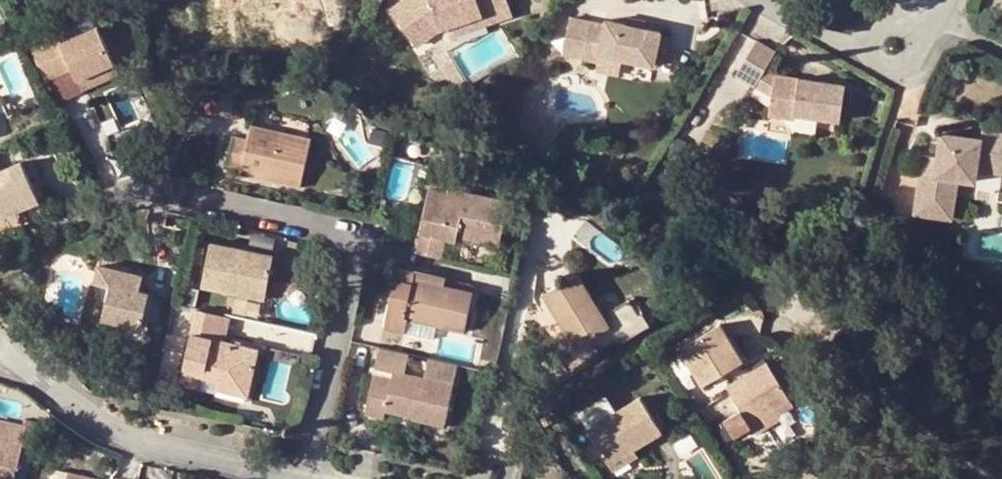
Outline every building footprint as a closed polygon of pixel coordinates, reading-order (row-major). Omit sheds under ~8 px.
[(426,36),(443,24),(455,20),(483,10),(486,20),(514,11),(510,0),(400,0),(391,6),(409,31),(419,25),(426,36)] [(455,20),(457,30),(486,20),(483,10),(455,20)] [(573,14),(564,52),(581,56),(590,18),(573,14)] [(629,22),(646,25),(647,18),(631,15),(629,22)] [(658,50),(662,35),(662,29),(646,25),(629,22),(607,17),(605,21),(590,18),(581,56),(598,60),(600,53),(654,65),(658,50)] [(58,35),(32,46),(46,78),(72,67),(74,71),(111,55),(98,24),(61,41),(58,35)] [(409,31),(417,43),(426,36),(419,25),(409,31)] [(669,52),(672,36),(662,35),(658,50),(669,52)] [(756,81),(763,69),(773,51),(753,40),(735,72),(755,83),(756,81)] [(77,79),(114,62),(111,55),(74,71),(77,79)] [(763,69),(756,81),(772,88),(775,75),(763,69)] [(776,73),(775,75),(772,88),(769,114),(794,118),(795,112),(841,118),(846,83),(776,73)] [(300,184),(310,138),(252,125),(248,138),(235,135),(228,163),(242,166),(241,171),(260,175),(275,178),(300,184)] [(981,127),(980,135),(944,129),(939,154),(937,170),(921,169),(914,207),(951,212),(957,175),(975,177),(976,167),(977,161),(1001,164),(1001,130),(981,127)] [(937,170),(939,154),(924,151),(921,169),(937,170)] [(39,199),(22,161),(0,170),(0,217),(17,209),(39,199)] [(977,161),(976,167),(1001,171),(1001,164),(977,161)] [(258,183),(273,186),(275,178),(260,175),(258,183)] [(428,188),(415,251),(442,256),(445,239),(446,232),(457,235),(498,244),(508,199),(449,186),(448,192),(428,188)] [(17,221),(21,218),(17,209),(0,217),(0,228),(17,221)] [(445,239),(455,241),(457,235),(446,232),(445,239)] [(202,285),(235,292),(237,285),(266,292),(273,256),(211,243),(202,285)] [(139,290),(142,276),(99,266),(96,280),(109,283),(102,317),(141,327),(149,292),(139,290)] [(397,266),(384,327),(404,331),(438,338),(440,324),(465,329),(473,290),(414,277),(415,271),(397,266)] [(415,270),(415,271),(414,277),(473,290),(474,282),(415,270)] [(576,346),(609,324),(577,273),(543,294),(576,346)] [(235,292),(264,298),(266,292),(237,285),(235,292)] [(220,381),(249,388),(257,350),(222,342),(228,313),(199,307),(193,336),(182,387),(202,391),(205,379),(220,381)] [(720,323),(677,349),(688,367),(699,385),(742,359),(720,323)] [(380,361),(409,368),(413,353),(383,347),(380,361)] [(688,367),(677,349),(673,352),(683,370),(688,367)] [(430,357),(425,377),(393,370),(392,376),(374,373),(366,414),(383,417),(385,408),(419,416),(418,419),(444,424),(453,383),(457,363),(430,357)] [(736,437),(754,426),(751,421),(789,398),(766,361),(728,385),(742,409),(725,420),(736,437)] [(678,374),(690,392),(699,385),(688,367),(683,370),(678,374)] [(249,388),(220,381),(218,392),(247,397),(249,388)] [(607,460),(631,444),(633,448),(662,430),(640,395),(587,429),(607,460)] [(777,414),(793,403),(789,398),(751,421),(754,426),(758,433),(781,419),(777,414)] [(27,424),(0,419),(0,478),(15,478),(27,424)] [(631,444),(607,460),(613,471),(638,455),(633,448),(631,444)] [(68,471),(59,469),(52,474),(51,478),(66,478),(68,471)] [(99,478),(68,471),(66,478),(99,478)]
